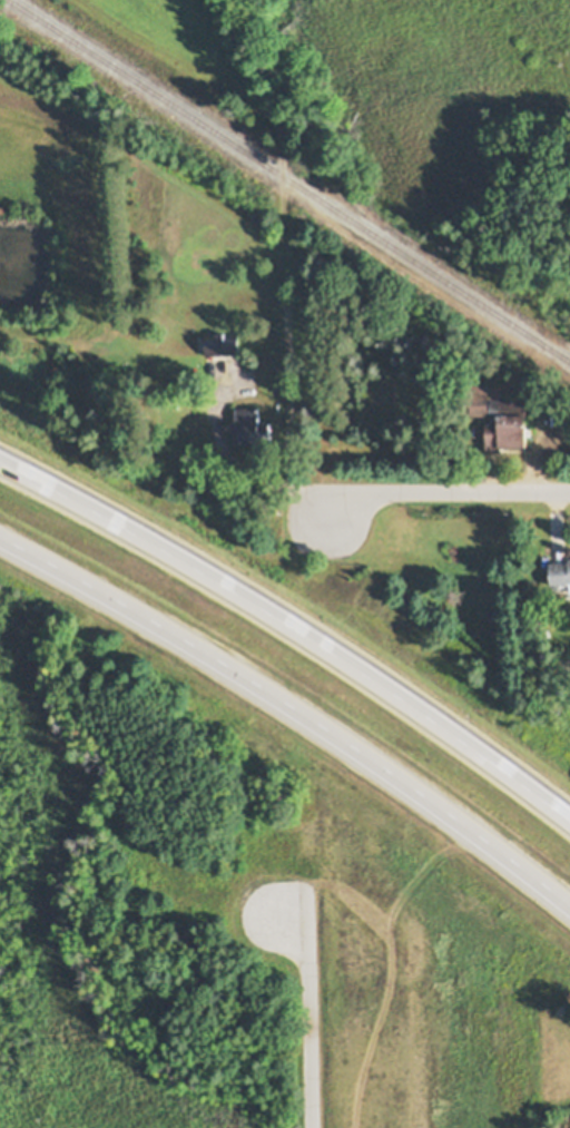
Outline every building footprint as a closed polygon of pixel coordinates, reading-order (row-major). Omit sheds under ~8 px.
[(205,334),(206,355),(240,353),(239,332),(205,334)] [(531,401),(488,400),(487,452),(530,453),(531,401)] [(552,560),(552,587),(569,586),(569,560),(552,560)]
